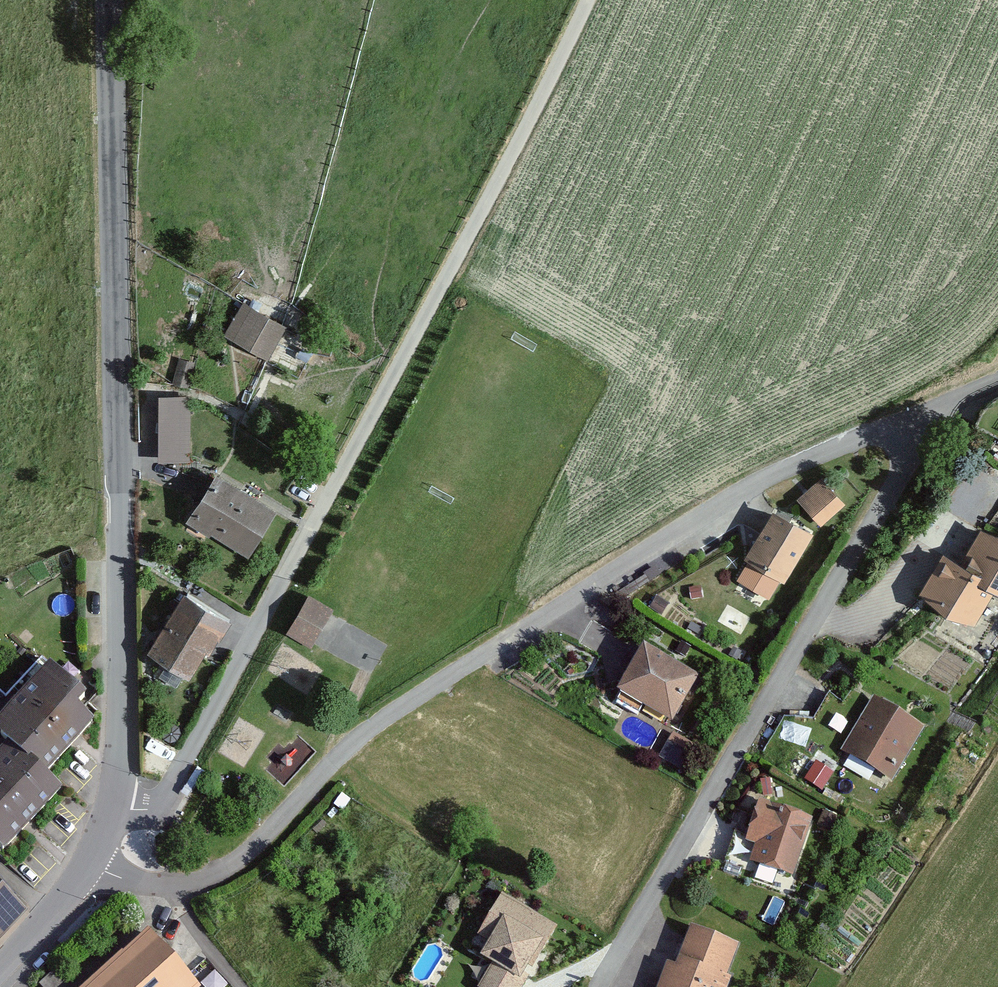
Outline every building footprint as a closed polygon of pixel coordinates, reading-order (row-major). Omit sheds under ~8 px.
[(296,328),(244,303),(229,332),(282,358),(296,328)] [(162,390),(160,457),(189,457),(191,391),(162,390)] [(141,452),(159,451),(159,407),(140,407),(141,452)] [(223,464),(195,509),(257,547),(285,503),(223,464)] [(825,478),(788,512),(784,516),(815,532),(849,502),(825,478)] [(771,508),(745,556),(789,579),(815,532),(784,516),(771,508)] [(954,562),(997,583),(997,584),(997,532),(974,520),(954,562)] [(936,550),(915,588),(976,621),(997,583),(954,562),(936,550)] [(195,579),(156,643),(199,669),(238,605),(195,579)] [(311,585),(287,625),(331,648),(351,608),(311,585)] [(638,645),(615,686),(676,720),(699,679),(638,645)] [(0,758),(0,816),(23,838),(75,783),(58,768),(110,712),(45,651),(0,698),(0,729),(15,742),(0,758)] [(875,695),(843,748),(896,780),(928,727),(875,695)] [(758,798),(745,838),(756,842),(750,859),(795,874),(815,817),(758,798)] [(0,852),(0,944),(46,893),(0,852)] [(556,925),(501,894),(478,933),(488,940),(480,954),(520,976),(527,963),(532,966),(556,925)] [(69,986),(201,986),(138,921),(69,986)] [(656,986),(734,986),(750,942),(691,922),(676,966),(664,962),(656,986)]
